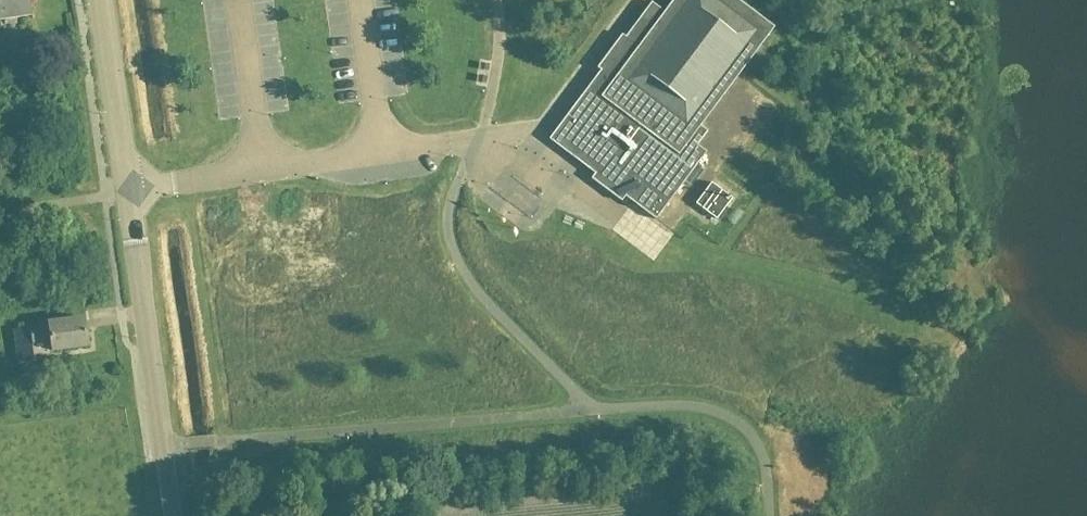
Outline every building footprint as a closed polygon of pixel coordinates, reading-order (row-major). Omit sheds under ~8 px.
[(31,15),(29,0),(0,0),(0,20),(31,15)] [(651,3),(624,38),(621,36),(597,68),(600,70),(556,129),(594,157),(586,168),(595,174),(591,180),(620,202),(624,197),(655,220),(706,152),(696,145),(707,132),(699,126),(772,28),(734,0),(675,0),(665,13),(651,3)] [(711,184),(695,205),(716,221),(732,200),(711,184)] [(31,329),(33,345),(52,343),(53,352),(88,347),(85,320),(49,324),(50,327),(31,329)]
